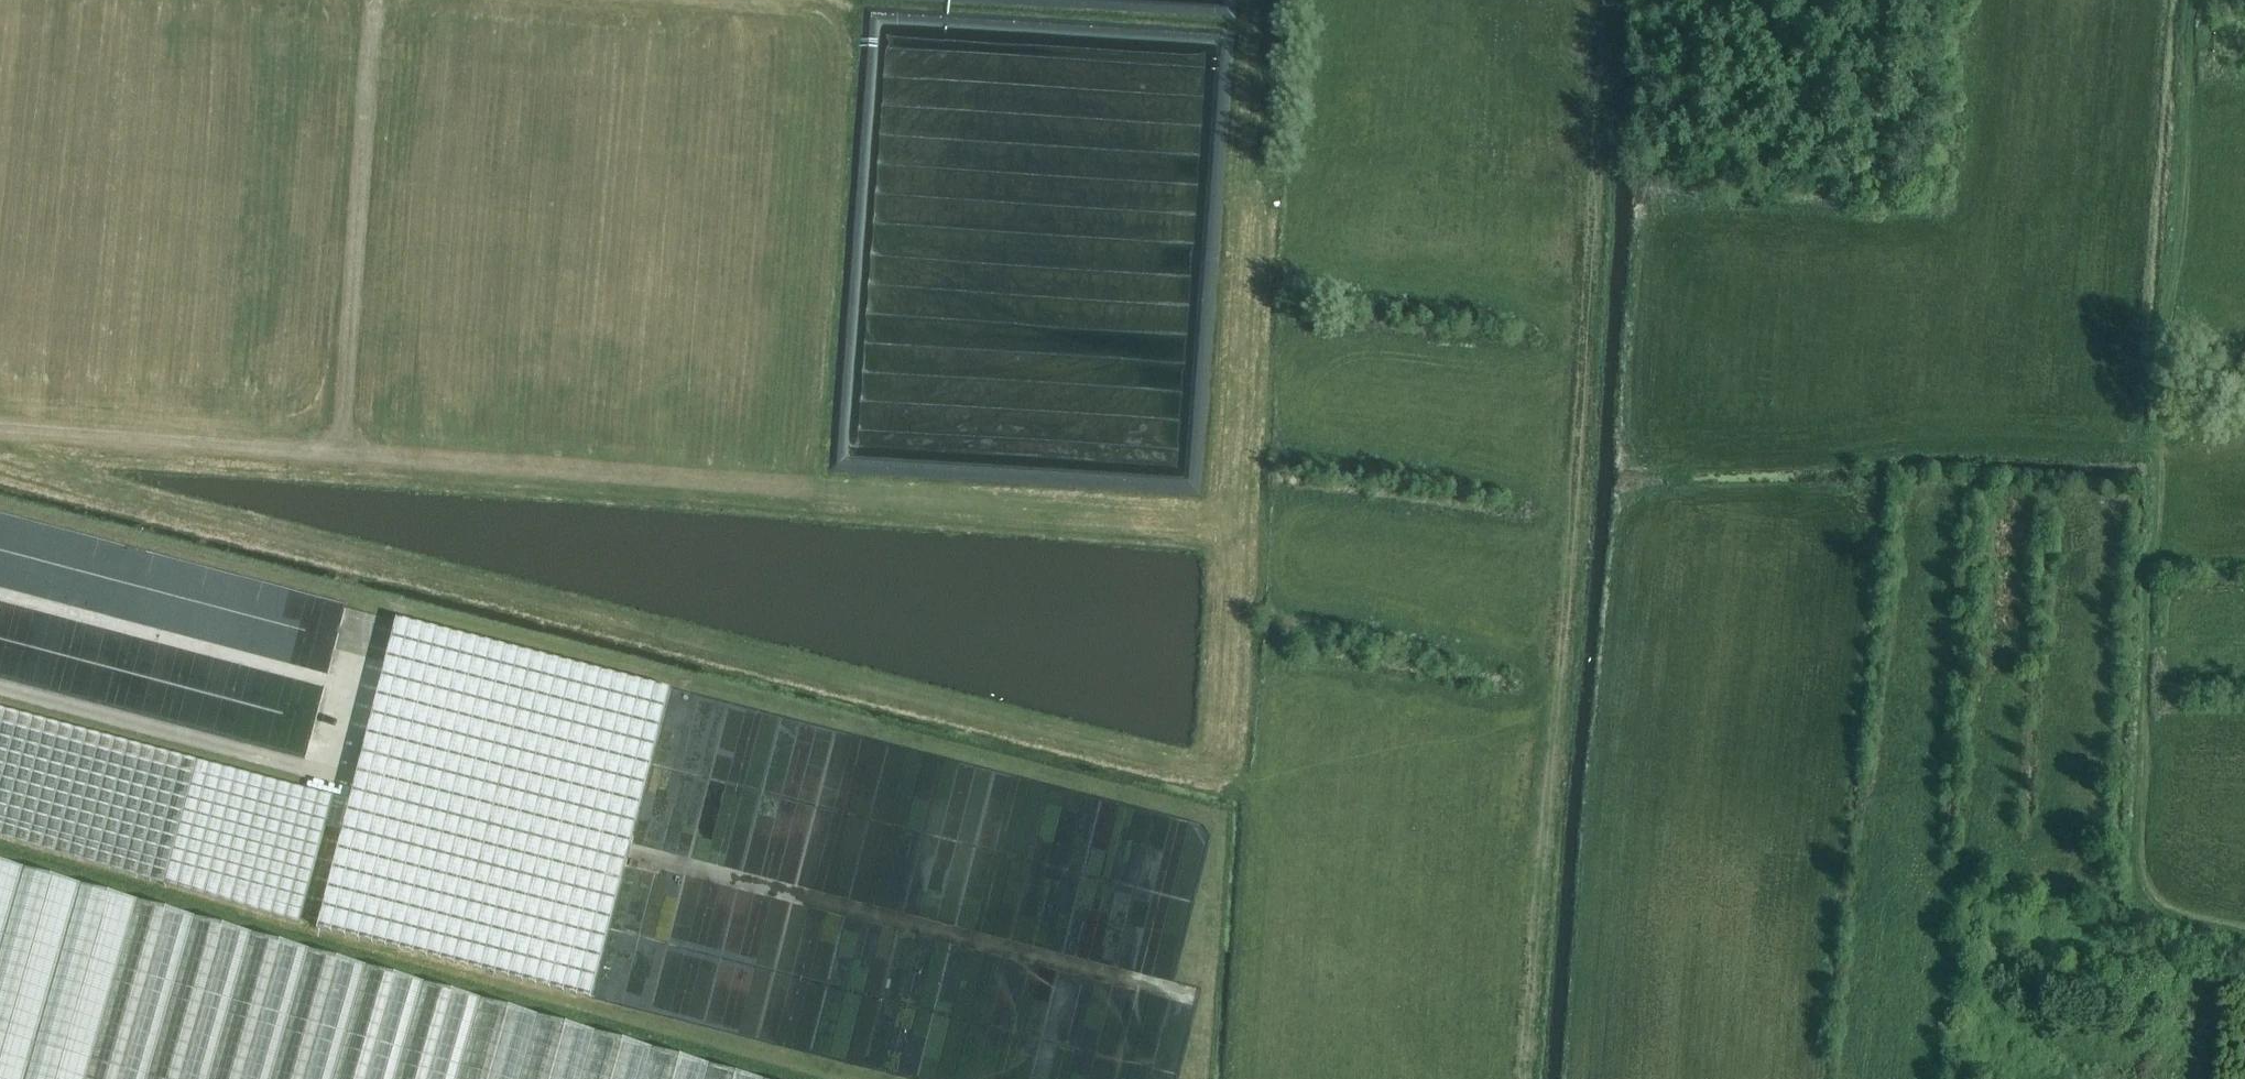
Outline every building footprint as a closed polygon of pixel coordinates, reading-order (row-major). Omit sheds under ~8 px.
[(353,789),(0,692),(0,835),(590,997),(673,692),(400,617),(353,789)] [(0,868),(0,1078),(759,1078),(0,868)]
